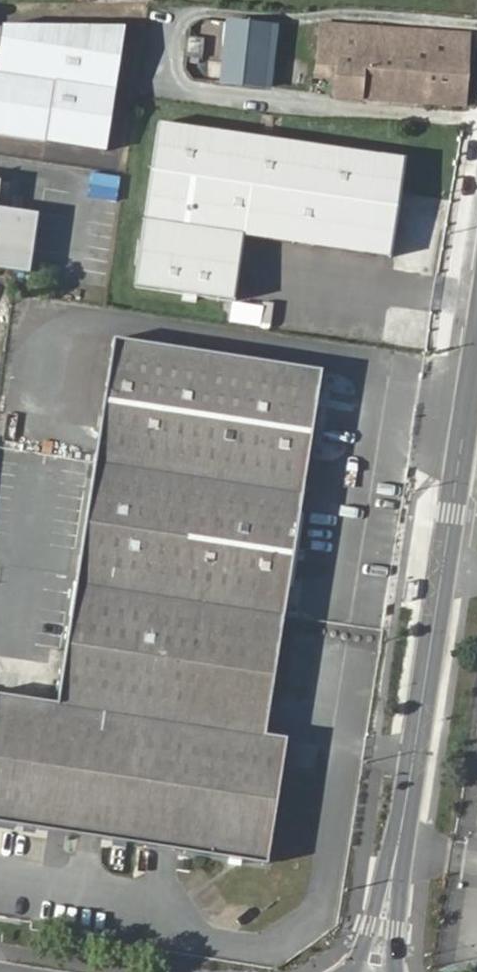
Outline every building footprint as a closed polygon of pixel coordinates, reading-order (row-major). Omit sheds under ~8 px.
[(315,69),(333,70),(335,26),(335,19),(326,19),(325,25),(317,25),(315,69)] [(223,23),(220,84),(257,86),(260,26),(223,23)] [(335,26),(333,70),(332,97),(460,106),(465,35),(335,26)] [(116,32),(0,36),(0,86),(40,92),(33,144),(93,151),(102,152),(116,32)] [(33,144),(40,92),(0,86),(0,140),(33,144)] [(406,156),(157,120),(133,285),(234,300),(244,235),(391,256),(406,156)] [(47,701),(28,827),(267,863),(286,738),(263,735),(316,372),(112,342),(57,703),(47,701)] [(28,827),(47,701),(0,694),(0,822),(28,827)]
